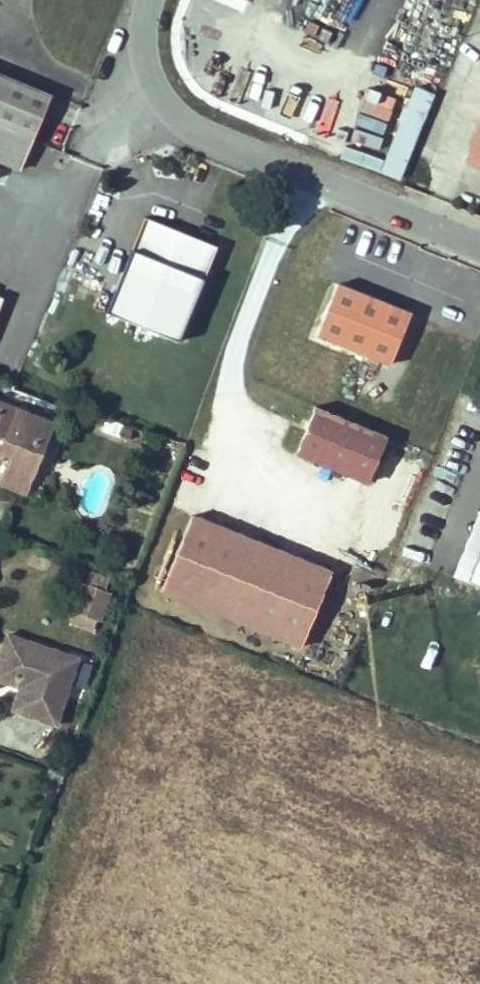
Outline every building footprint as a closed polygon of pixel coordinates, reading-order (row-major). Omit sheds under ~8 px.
[(0,73),(0,126),(34,139),(52,94),(0,73)] [(470,156),(479,160),(479,130),(470,156)] [(143,217),(106,314),(179,341),(216,245),(143,217)] [(411,313),(338,284),(317,335),(390,364),(411,313)] [(0,403),(0,456),(2,451),(10,455),(2,476),(27,485),(51,423),(0,403)] [(368,481),(387,434),(317,405),(298,453),(368,481)] [(24,492),(27,485),(2,476),(0,481),(0,483),(24,492)] [(160,589),(300,646),(330,571),(190,515),(160,589)] [(467,583),(479,588),(479,551),(467,583)] [(107,577),(90,571),(86,582),(103,588),(107,577)] [(86,582),(83,581),(70,621),(92,629),(106,589),(103,588),(86,582)] [(17,710),(53,724),(78,658),(8,632),(0,654),(0,671),(27,681),(17,710)] [(17,710),(27,681),(0,671),(0,679),(18,685),(10,708),(17,710)]
